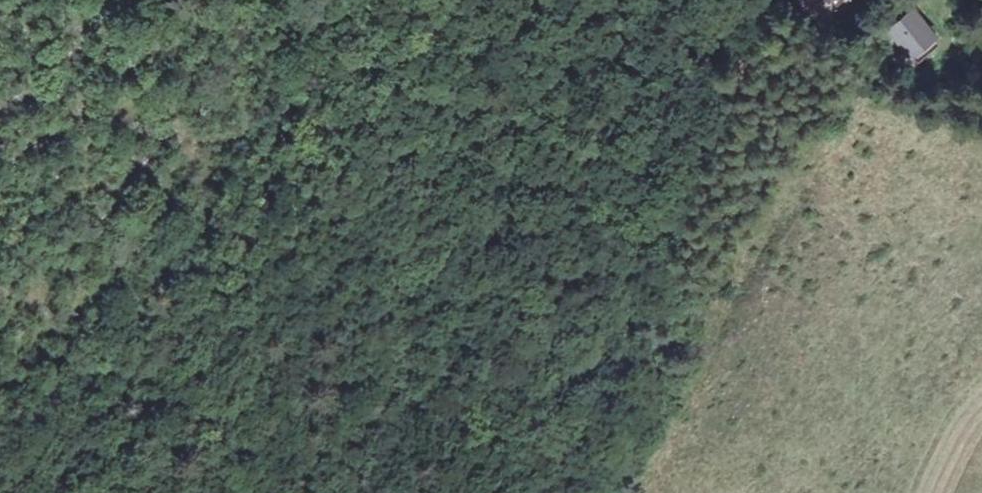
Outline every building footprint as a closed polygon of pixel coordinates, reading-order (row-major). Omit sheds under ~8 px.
[(914,15),(896,29),(918,57),(936,42),(914,15)]
